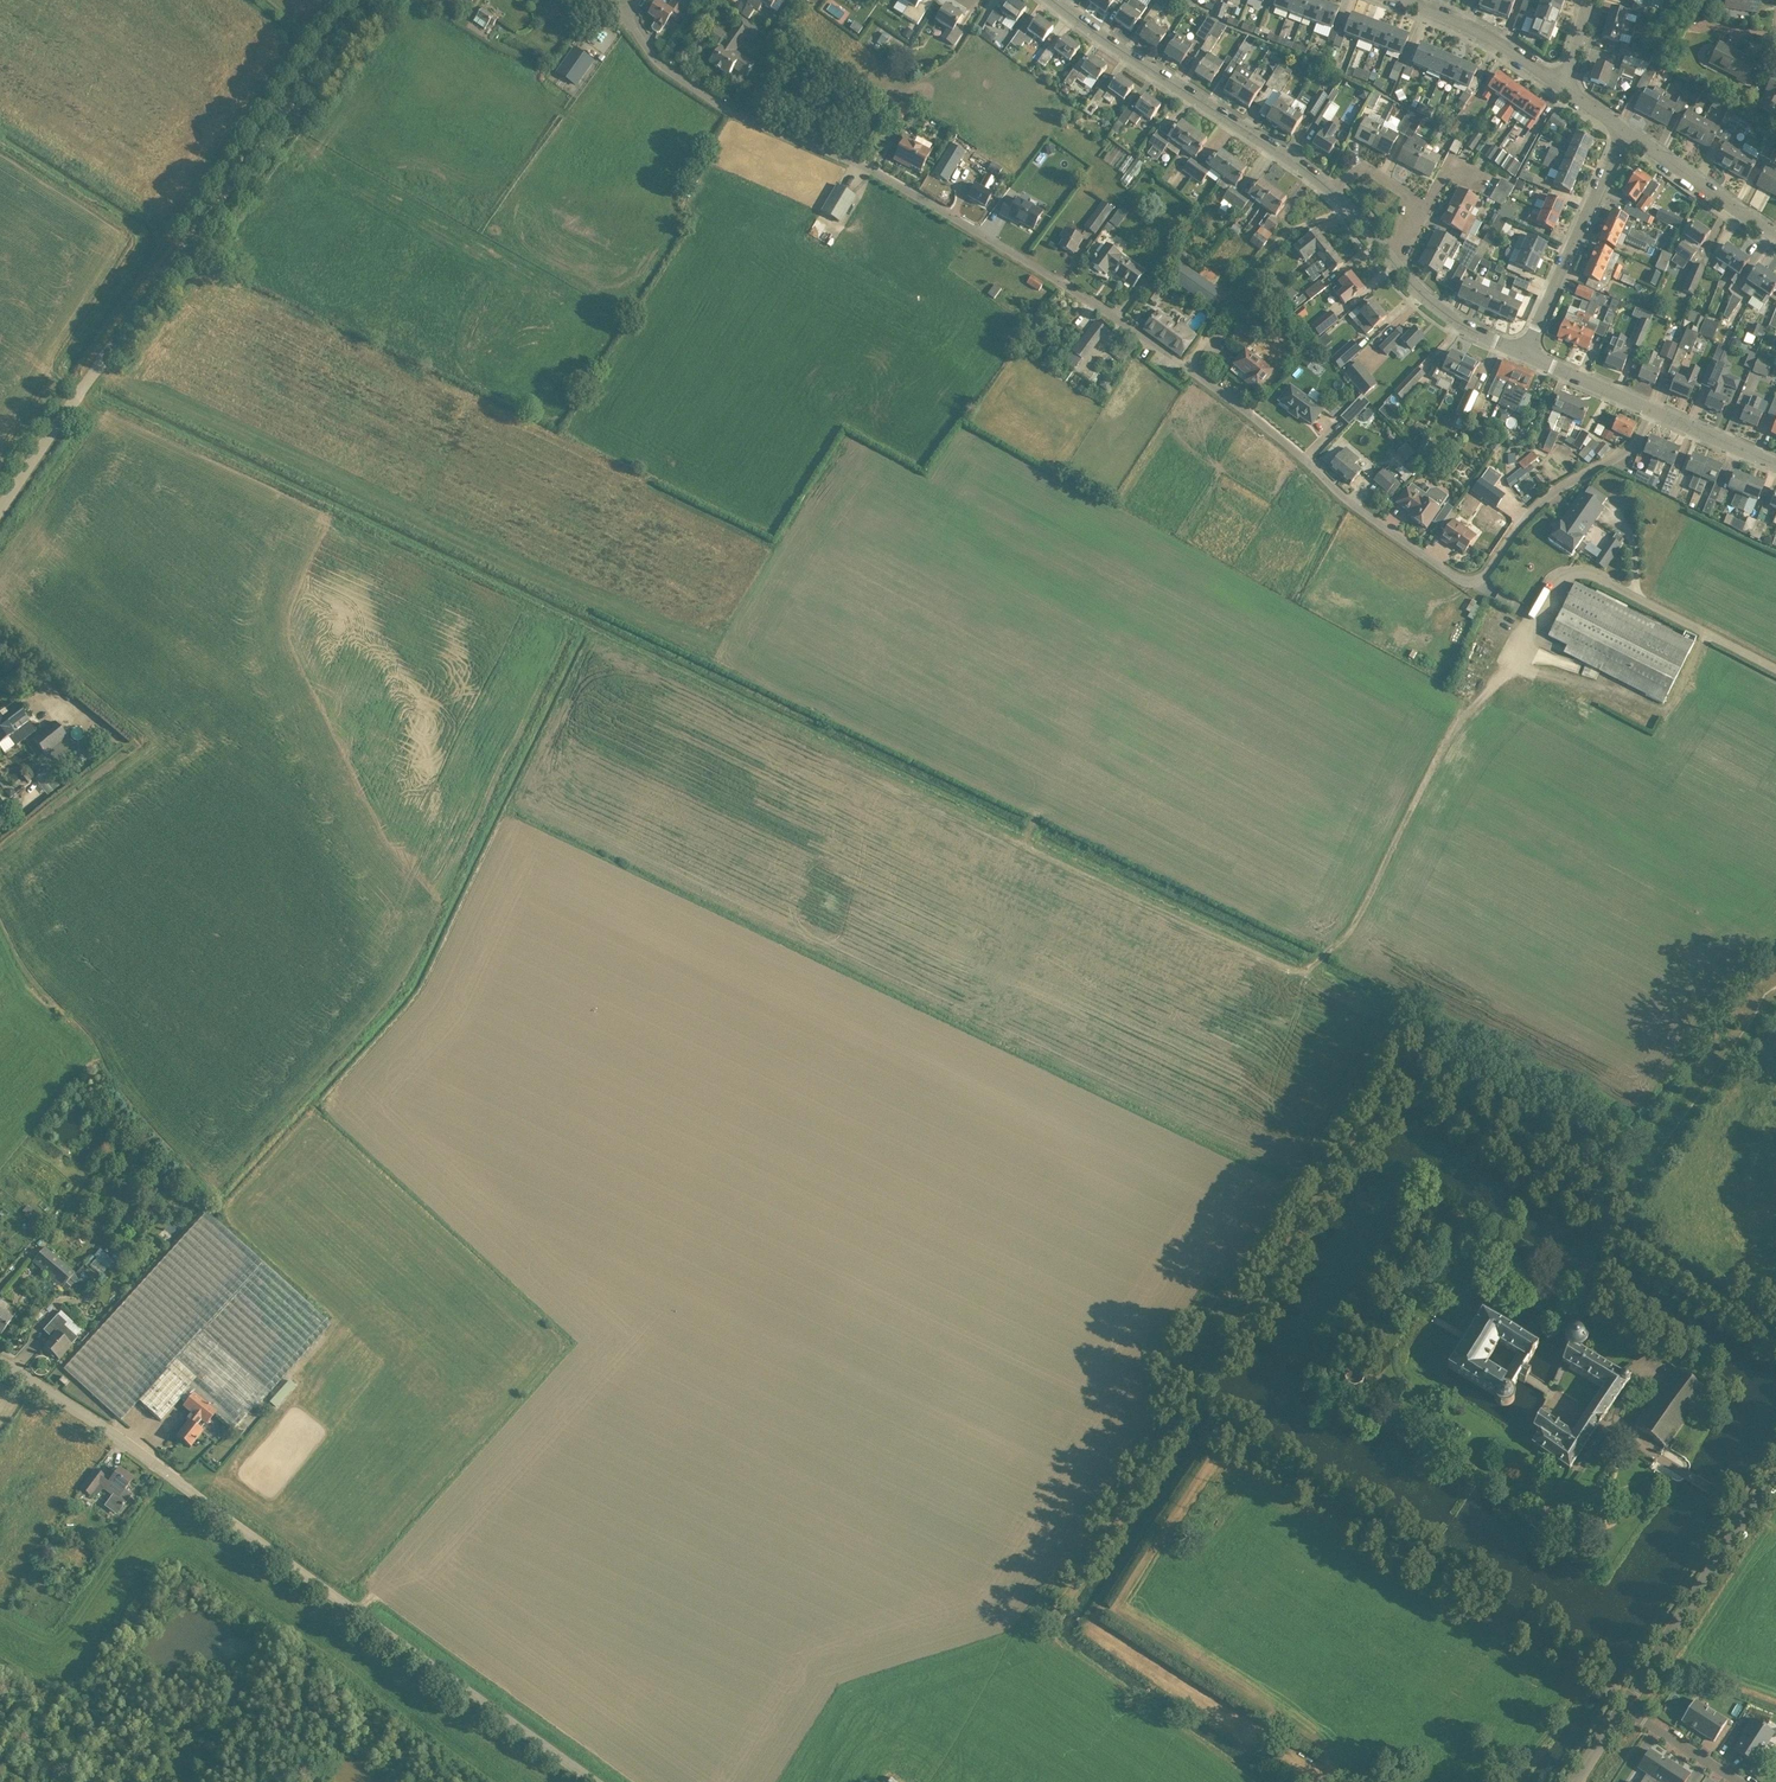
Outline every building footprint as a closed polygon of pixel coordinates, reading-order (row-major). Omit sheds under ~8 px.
[(673,0),(667,8),(658,2),(650,15),(657,20),(656,21),(653,27),(653,30),(657,33),(660,32),(664,27),(671,17),(679,22),(682,18),(686,21),(692,12),(691,12),(682,6),(673,0)] [(748,3),(759,11),(763,4),(772,10),(778,0),(750,0),(748,3)] [(910,5),(907,9),(903,15),(918,25),(927,10),(918,5),(922,0),(902,0),(910,5)] [(993,26),(997,21),(1003,25),(1008,17),(1016,23),(1026,9),(1014,0),(1010,0),(1000,14),(994,10),(987,22),(993,26)] [(1115,0),(1092,0),(1090,3),(1106,14),(1115,0)] [(1129,3),(1126,7),(1125,7),(1115,21),(1131,32),(1140,17),(1147,8),(1135,0),(1124,0),(1129,3)] [(1156,4),(1145,20),(1144,22),(1149,25),(1141,38),(1156,49),(1166,35),(1158,29),(1163,21),(1157,17),(1167,1),(1165,0),(1158,0),(1156,4)] [(1289,13),(1294,0),(1277,0),(1274,7),(1289,13)] [(1289,13),(1303,18),(1310,0),(1294,0),(1289,13)] [(1314,0),(1310,0),(1303,18),(1317,24),(1324,4),(1314,0)] [(1479,8),(1494,13),(1499,0),(1482,0),(1479,8)] [(1515,0),(1499,0),(1494,13),(1508,19),(1515,0)] [(1524,0),(1520,10),(1526,12),(1529,2),(1524,0)] [(1565,0),(1542,0),(1540,6),(1560,14),(1565,0)] [(1648,6),(1661,10),(1664,0),(1650,0),(1648,6)] [(1725,8),(1758,13),(1760,0),(1726,0),(1725,8)] [(691,12),(688,10),(692,5),(686,1),(682,6),(691,12)] [(744,4),(737,2),(735,10),(742,11),(744,4)] [(1215,6),(1208,3),(1205,8),(1213,11),(1215,6)] [(1213,14),(1220,18),(1227,6),(1219,3),(1213,14)] [(1645,7),(1634,3),(1632,11),(1643,14),(1645,7)] [(1184,4),(1180,10),(1185,14),(1190,8),(1184,4)] [(1324,4),(1317,24),(1332,29),(1335,20),(1339,9),(1324,4)] [(937,21),(939,22),(935,28),(944,35),(942,38),(954,46),(963,32),(956,27),(963,17),(947,6),(937,21)] [(1535,21),(1554,28),(1560,14),(1540,6),(1535,21)] [(489,22),(493,24),(496,19),(481,9),(473,22),(485,29),(489,22)] [(1607,24),(1634,31),(1636,24),(1625,21),(1627,13),(1612,9),(1607,24)] [(1345,34),(1346,35),(1358,40),(1359,40),(1367,20),(1353,15),(1354,15),(1352,15),(1345,34)] [(1513,28),(1521,31),(1526,18),(1518,15),(1513,28)] [(1135,25),(1139,28),(1144,22),(1145,20),(1141,17),(1135,25)] [(1228,17),(1226,23),(1237,28),(1239,22),(1228,17)] [(741,18),(735,28),(743,34),(753,40),(760,31),(741,18)] [(1019,32),(1011,43),(1019,49),(1025,42),(1029,45),(1035,36),(1043,43),(1039,49),(1045,53),(1049,46),(1048,45),(1053,38),(1049,35),(1053,29),(1038,18),(1028,31),(1028,32),(1025,36),(1019,32)] [(1195,37),(1205,43),(1217,25),(1207,19),(1195,37)] [(1334,42),(1336,37),(1342,23),(1335,20),(1332,29),(1330,34),(1328,40),(1334,42)] [(1359,40),(1373,45),(1381,26),(1367,20),(1359,40)] [(1529,35),(1549,43),(1554,28),(1535,21),(1529,35)] [(1219,71),(1224,63),(1223,63),(1210,54),(1226,27),(1217,23),(1217,25),(1205,43),(1201,50),(1208,55),(1204,61),(1195,74),(1211,84),(1219,71)] [(735,45),(737,42),(729,36),(710,24),(702,36),(718,47),(718,46),(721,48),(711,61),(710,62),(710,63),(711,63),(712,63),(717,67),(721,70),(728,75),(729,75),(730,74),(732,71),(734,68),(747,77),(753,69),(752,69),(755,64),(735,51),(738,47),(735,45)] [(1243,24),(1241,29),(1252,33),(1254,28),(1243,24)] [(1603,38),(1618,43),(1621,35),(1632,38),(1634,31),(1607,24),(1603,38)] [(1373,45),(1387,51),(1394,31),(1381,26),(1373,45)] [(914,32),(907,27),(902,35),(909,39),(914,32)] [(986,38),(989,34),(989,31),(985,28),(980,34),(986,38)] [(1387,51),(1401,56),(1409,36),(1408,36),(1394,31),(1387,51)] [(885,34),(878,43),(882,47),(889,37),(885,34)] [(1277,44),(1279,38),(1269,34),(1267,40),(1277,44)] [(1174,44),(1173,43),(1165,55),(1181,65),(1188,53),(1180,48),(1185,40),(1179,36),(1174,44)] [(1044,67),(1055,51),(1070,62),(1080,48),(1065,37),(1055,50),(1049,46),(1045,53),(1038,63),(1044,67)] [(1344,40),(1336,37),(1334,42),(1333,45),(1341,48),(1344,40)] [(1676,53),(1680,40),(1672,37),(1668,51),(1676,53)] [(1279,38),(1277,44),(1291,49),(1293,43),(1279,38)] [(1233,60),(1231,64),(1238,69),(1252,47),(1245,42),(1233,60)] [(1293,43),(1291,49),(1305,55),(1307,49),(1293,43)] [(1413,64),(1427,70),(1436,51),(1423,46),(1423,45),(1422,45),(1413,64)] [(574,48),(567,57),(557,72),(575,85),(592,61),(574,48)] [(1634,58),(1636,52),(1621,48),(1619,54),(1634,58)] [(1729,49),(1720,66),(1748,80),(1753,69),(1754,69),(1755,67),(1754,67),(1757,63),(1729,49)] [(1649,52),(1642,50),(1639,61),(1646,62),(1649,52)] [(1321,55),(1312,51),(1309,57),(1319,61),(1321,55)] [(1427,70),(1441,77),(1449,57),(1436,51),(1427,70)] [(1295,55),(1291,61),(1298,65),(1302,59),(1295,55)] [(1073,70),(1064,82),(1071,87),(1077,79),(1083,84),(1089,76),(1097,82),(1107,68),(1092,57),(1082,70),(1082,71),(1079,75),(1073,70)] [(1441,77),(1454,83),(1463,63),(1449,57),(1441,77)] [(1636,88),(1644,92),(1635,109),(1651,117),(1661,98),(1646,90),(1656,73),(1658,74),(1662,67),(1652,61),(1636,88)] [(1308,69),(1314,72),(1319,65),(1309,62),(1306,66),(1308,69)] [(1396,63),(1389,79),(1396,82),(1403,66),(1396,63)] [(1454,83),(1468,89),(1466,93),(1465,93),(1459,100),(1461,101),(1465,104),(1475,91),(1469,88),(1477,70),(1476,69),(1463,63),(1454,83)] [(1591,81),(1596,83),(1606,87),(1606,86),(1614,89),(1616,82),(1609,79),(1613,69),(1598,63),(1591,81)] [(1619,72),(1633,77),(1637,68),(1623,63),(1619,72)] [(1279,66),(1266,86),(1273,90),(1286,71),(1285,71),(1279,66)] [(1406,67),(1403,75),(1410,78),(1413,70),(1406,67)] [(1289,82),(1287,81),(1292,72),(1287,68),(1285,71),(1286,71),(1273,90),(1280,95),(1289,82)] [(1360,80),(1363,71),(1356,68),(1353,77),(1360,80)] [(1370,73),(1363,71),(1360,80),(1367,82),(1370,73)] [(1369,80),(1375,82),(1376,80),(1379,75),(1372,72),(1369,80)] [(1488,89),(1483,97),(1488,101),(1489,98),(1493,93),(1500,97),(1500,98),(1511,83),(1499,74),(1488,89)] [(1765,93),(1766,94),(1759,107),(1775,115),(1775,114),(1775,74),(1765,93)] [(1248,83),(1236,75),(1224,93),(1225,93),(1236,100),(1237,101),(1248,83)] [(1249,108),(1260,91),(1266,83),(1253,75),(1248,83),(1237,101),(1249,108)] [(1119,76),(1115,81),(1109,90),(1106,94),(1100,90),(1084,111),(1091,116),(1104,99),(1111,104),(1117,96),(1124,101),(1134,88),(1119,76)] [(1679,98),(1686,102),(1695,86),(1687,82),(1679,98)] [(1500,98),(1495,105),(1502,109),(1496,116),(1502,120),(1522,91),(1511,83),(1500,98)] [(1678,131),(1694,140),(1704,120),(1691,114),(1703,90),(1695,86),(1686,102),(1679,116),(1684,118),(1678,131)] [(1511,117),(1518,122),(1534,99),(1522,91),(1502,120),(1506,123),(1511,117)] [(1279,128),(1295,103),(1283,95),(1267,120),(1268,120),(1279,127),(1279,128)] [(1127,109),(1112,130),(1118,135),(1129,120),(1136,125),(1143,115),(1151,121),(1161,107),(1145,96),(1136,109),(1136,110),(1133,114),(1127,109)] [(1371,96),(1366,105),(1373,109),(1378,100),(1371,96)] [(1667,126),(1670,121),(1677,106),(1661,98),(1651,117),(1667,126)] [(1307,113),(1315,117),(1315,118),(1326,100),(1326,99),(1323,103),(1316,99),(1307,113)] [(1518,122),(1529,130),(1535,122),(1546,108),(1534,99),(1518,122)] [(1313,146),(1329,155),(1336,143),(1331,140),(1337,130),(1329,125),(1329,124),(1330,124),(1330,123),(1324,120),(1334,104),(1326,100),(1315,118),(1315,117),(1312,122),(1325,131),(1323,135),(1321,133),(1313,146)] [(910,106),(901,102),(895,114),(903,119),(910,106)] [(1292,136),(1295,131),(1303,118),(1301,117),(1306,110),(1295,103),(1279,128),(1292,136)] [(1423,115),(1427,107),(1420,104),(1416,112),(1423,115)] [(1434,110),(1427,107),(1423,115),(1430,118),(1434,110)] [(1720,124),(1727,127),(1734,114),(1727,111),(1720,124)] [(1409,112),(1406,118),(1405,117),(1399,129),(1397,131),(1399,132),(1405,135),(1415,115),(1409,112)] [(1555,114),(1549,121),(1563,131),(1568,123),(1555,114)] [(1731,172),(1733,166),(1741,152),(1726,144),(1736,125),(1744,129),(1748,122),(1734,114),(1727,127),(1719,143),(1724,146),(1715,163),(1731,172)] [(1414,169),(1417,163),(1428,142),(1415,134),(1419,126),(1422,120),(1415,115),(1405,135),(1411,139),(1409,142),(1408,142),(1398,160),(1414,169)] [(1382,127),(1366,119),(1356,138),(1372,147),(1382,127)] [(1456,119),(1448,130),(1453,134),(1461,123),(1456,119)] [(1709,148),(1720,128),(1704,120),(1694,140),(1709,148)] [(1160,137),(1152,148),(1161,155),(1166,148),(1177,156),(1182,149),(1195,132),(1182,123),(1176,131),(1175,130),(1166,141),(1160,137)] [(1744,130),(1750,133),(1754,127),(1748,124),(1744,130)] [(1391,150),(1398,136),(1382,127),(1372,147),(1388,155),(1391,150)] [(1440,140),(1444,132),(1437,128),(1433,136),(1440,140)] [(1479,129),(1470,141),(1466,146),(1472,150),(1476,145),(1484,133),(1479,129)] [(1195,132),(1182,149),(1196,159),(1202,150),(1201,149),(1207,141),(1195,132)] [(1577,134),(1571,147),(1587,154),(1593,141),(1577,134)] [(1552,139),(1542,135),(1540,139),(1550,143),(1552,139)] [(933,151),(906,138),(894,160),(910,169),(911,167),(922,172),(933,151)] [(1773,142),(1764,138),(1757,153),(1765,158),(1773,142)] [(1456,155),(1462,144),(1456,140),(1449,151),(1456,155)] [(1430,177),(1433,172),(1440,158),(1424,150),(1428,142),(1417,163),(1414,169),(1430,177)] [(1773,142),(1765,158),(1774,162),(1775,157),(1775,144),(1773,142)] [(948,182),(965,152),(951,144),(934,173),(948,182)] [(1485,157),(1490,161),(1499,149),(1493,145),(1485,157)] [(1053,146),(1045,147),(1048,156),(1055,155),(1053,146)] [(1567,155),(1551,147),(1550,148),(1548,152),(1548,153),(1574,164),(1582,167),(1587,154),(1571,147),(1567,155)] [(1490,161),(1504,170),(1510,174),(1518,162),(1499,149),(1490,161)] [(1207,176),(1218,184),(1234,160),(1222,151),(1216,160),(1214,159),(1206,170),(1200,166),(1192,177),(1201,184),(1207,176)] [(1747,180),(1749,175),(1757,161),(1741,152),(1733,166),(1731,172),(1747,180)] [(1582,167),(1574,164),(1548,153),(1546,158),(1555,162),(1554,164),(1562,168),(1559,173),(1576,181),(1582,167)] [(1191,159),(1183,170),(1192,177),(1200,166),(1194,161),(1191,159)] [(1227,193),(1222,199),(1231,206),(1240,194),(1234,190),(1242,179),(1241,178),(1247,169),(1234,160),(1218,184),(1217,185),(1227,193)] [(988,170),(998,176),(1002,168),(992,163),(988,170)] [(1775,189),(1775,171),(1767,166),(1757,186),(1773,194),(1775,189)] [(1532,184),(1535,176),(1522,171),(1519,178),(1532,184)] [(1635,202),(1641,194),(1645,196),(1650,200),(1659,186),(1651,181),(1652,181),(1638,171),(1628,185),(1629,185),(1623,194),(1635,202)] [(1556,180),(1547,177),(1545,182),(1554,186),(1553,186),(1570,194),(1576,181),(1559,173),(1556,180)] [(981,187),(976,185),(969,198),(986,207),(992,196),(993,197),(1001,182),(987,175),(981,187)] [(1498,186),(1494,192),(1507,200),(1511,193),(1514,187),(1501,179),(1498,186)] [(1250,199),(1262,207),(1274,189),(1262,180),(1256,189),(1254,188),(1246,199),(1240,194),(1231,206),(1230,208),(1239,215),(1240,213),(1250,199)] [(1525,183),(1518,180),(1515,188),(1522,191),(1525,183)] [(838,185),(832,195),(822,212),(839,222),(849,206),(855,195),(838,185)] [(1287,198),(1274,189),(1262,207),(1276,217),(1282,208),(1281,207),(1287,198)] [(1469,216),(1478,200),(1459,190),(1451,206),(1476,220),(1476,219),(1469,216)] [(1507,200),(1494,192),(1490,199),(1503,206),(1504,204),(1507,200)] [(1543,211),(1559,218),(1565,205),(1549,197),(1548,198),(1539,194),(1537,199),(1546,203),(1543,211)] [(1008,200),(1006,204),(1000,215),(1014,222),(1016,220),(1033,230),(1043,212),(1018,199),(1015,204),(1008,200)] [(1095,234),(1113,209),(1103,202),(1085,227),(1095,234)] [(1460,238),(1466,241),(1479,249),(1483,241),(1469,234),(1476,220),(1451,206),(1442,222),(1461,232),(1461,231),(1463,232),(1460,238)] [(1628,236),(1646,244),(1649,238),(1631,230),(1633,225),(1626,222),(1629,216),(1648,224),(1651,217),(1626,206),(1622,215),(1612,211),(1605,226),(1622,233),(1628,236)] [(1656,219),(1679,228),(1684,215),(1661,206),(1656,219)] [(1239,217),(1238,216),(1229,210),(1226,214),(1236,222),(1239,217)] [(1559,218),(1543,211),(1539,218),(1530,214),(1528,220),(1553,231),(1559,218)] [(1280,223),(1267,214),(1259,225),(1261,227),(1271,235),(1280,223)] [(1498,215),(1490,228),(1491,228),(1486,235),(1495,240),(1498,233),(1500,234),(1504,228),(1505,225),(1508,221),(1498,215)] [(1675,253),(1690,263),(1696,254),(1690,250),(1694,243),(1700,247),(1710,233),(1695,223),(1686,238),(1687,239),(1683,244),(1682,243),(1675,253)] [(1241,230),(1234,226),(1231,230),(1238,235),(1241,230)] [(1615,248),(1622,233),(1605,226),(1599,241),(1615,248)] [(1082,238),(1066,229),(1062,237),(1065,239),(1060,247),(1073,254),(1082,238)] [(1316,253),(1321,260),(1332,251),(1315,230),(1293,247),(1300,256),(1303,253),(1308,259),(1316,253)] [(1428,248),(1447,258),(1455,242),(1437,232),(1428,248)] [(1256,234),(1250,243),(1260,249),(1261,250),(1267,242),(1256,234)] [(1522,251),(1541,260),(1547,245),(1528,237),(1521,234),(1515,248),(1522,251)] [(1476,255),(1475,256),(1482,259),(1490,246),(1491,246),(1495,240),(1486,235),(1483,241),(1479,249),(1478,251),(1476,255)] [(1652,247),(1652,246),(1646,244),(1628,236),(1625,242),(1641,249),(1644,243),(1652,247)] [(1479,249),(1466,241),(1462,247),(1476,255),(1478,251),(1479,249)] [(1121,255),(1107,244),(1092,263),(1107,274),(1109,270),(1133,288),(1144,273),(1121,256),(1121,255)] [(1728,268),(1735,258),(1738,253),(1727,245),(1711,269),(1716,272),(1721,264),(1728,268)] [(1590,261),(1607,268),(1613,253),(1597,246),(1590,261)] [(1420,264),(1425,267),(1439,274),(1443,266),(1450,270),(1454,262),(1447,258),(1428,248),(1420,264)] [(1332,273),(1333,274),(1344,265),(1332,251),(1321,260),(1327,267),(1319,273),(1324,280),(1332,273)] [(1522,251),(1515,265),(1534,274),(1541,260),(1522,251)] [(1672,256),(1663,251),(1659,260),(1668,264),(1672,256)] [(1738,253),(1735,258),(1728,268),(1734,273),(1729,281),(1733,284),(1739,276),(1750,261),(1738,253)] [(1474,273),(1479,264),(1488,269),(1491,264),(1482,259),(1475,256),(1474,256),(1467,269),(1474,273)] [(1221,292),(1213,286),(1214,285),(1200,274),(1199,276),(1178,261),(1168,277),(1210,307),(1221,292)] [(1584,276),(1600,283),(1603,275),(1633,287),(1636,281),(1620,274),(1613,271),(1607,268),(1590,261),(1584,276)] [(1206,265),(1200,274),(1214,285),(1220,277),(1215,273),(1216,272),(1206,265)] [(1459,282),(1467,269),(1460,265),(1453,278),(1459,282)] [(1623,268),(1616,265),(1613,271),(1620,274),(1623,268)] [(1695,265),(1683,291),(1693,296),(1705,269),(1695,265)] [(1495,272),(1502,275),(1504,269),(1497,266),(1495,272)] [(1753,297),(1769,274),(1758,266),(1747,281),(1747,282),(1740,292),(1745,295),(1752,285),(1758,289),(1753,297)] [(1646,283),(1656,287),(1661,274),(1651,270),(1646,283)] [(1351,274),(1346,278),(1339,283),(1340,284),(1333,290),(1338,296),(1345,305),(1352,299),(1363,289),(1351,274)] [(1753,297),(1764,305),(1769,297),(1770,297),(1775,288),(1775,279),(1769,274),(1753,297)] [(1039,291),(1044,283),(1032,276),(1032,275),(1027,283),(1039,291)] [(1288,286),(1280,275),(1269,283),(1278,294),(1288,286)] [(1474,285),(1466,282),(1459,299),(1473,305),(1480,288),(1484,279),(1478,277),(1474,285)] [(1530,284),(1519,279),(1516,278),(1513,285),(1527,291),(1530,284)] [(1320,281),(1305,292),(1306,294),(1292,305),(1291,303),(1292,302),(1285,293),(1281,296),(1294,313),(1326,288),(1320,281)] [(1499,281),(1497,285),(1491,283),(1488,291),(1480,288),(1473,305),(1486,311),(1500,281),(1499,281)] [(1506,283),(1500,281),(1486,311),(1500,317),(1508,300),(1500,296),(1506,283)] [(1041,289),(1047,297),(1054,292),(1047,283),(1041,289)] [(994,299),(1002,289),(995,284),(988,294),(994,299)] [(1579,286),(1576,294),(1590,301),(1594,293),(1579,286)] [(1154,302),(1160,293),(1155,289),(1148,298),(1154,302)] [(1508,300),(1500,317),(1514,323),(1521,306),(1514,303),(1518,294),(1511,291),(1508,300)] [(1589,304),(1575,339),(1572,344),(1588,350),(1598,327),(1588,323),(1591,317),(1593,318),(1598,305),(1602,306),(1606,298),(1594,293),(1590,301),(1589,304)] [(1731,320),(1728,319),(1741,301),(1732,295),(1721,323),(1726,327),(1731,320)] [(1607,312),(1614,315),(1619,302),(1613,299),(1607,312)] [(1575,339),(1589,304),(1582,301),(1576,318),(1567,314),(1564,321),(1557,338),(1572,344),(1575,339)] [(1374,302),(1369,306),(1362,312),(1358,307),(1346,318),(1351,324),(1353,321),(1358,327),(1359,326),(1366,334),(1368,333),(1387,318),(1374,302)] [(1181,356),(1196,335),(1186,327),(1183,331),(1157,312),(1144,329),(1181,356)] [(1330,312),(1312,326),(1319,336),(1338,321),(1330,312)] [(1614,315),(1607,312),(1603,323),(1610,326),(1614,315)] [(1697,316),(1693,327),(1692,331),(1698,333),(1704,319),(1697,316)] [(1640,349),(1651,322),(1643,319),(1632,345),(1640,349)] [(1072,351),(1073,352),(1082,359),(1084,361),(1108,330),(1095,320),(1072,351)] [(1756,337),(1758,337),(1762,327),(1754,324),(1748,339),(1754,342),(1756,337)] [(1702,326),(1698,334),(1712,340),(1716,332),(1702,326)] [(1399,328),(1380,349),(1386,355),(1401,340),(1412,351),(1424,338),(1414,328),(1407,335),(1399,328)] [(1678,349),(1671,367),(1679,370),(1686,353),(1690,354),(1698,334),(1687,329),(1678,349)] [(1608,350),(1611,351),(1605,365),(1622,372),(1628,358),(1620,355),(1627,338),(1615,333),(1608,350)] [(1730,346),(1739,349),(1741,345),(1740,342),(1739,340),(1737,339),(1734,339),(1732,341),(1730,346)] [(1352,340),(1330,358),(1339,369),(1361,351),(1352,340)] [(1673,343),(1667,358),(1673,360),(1679,345),(1673,343)] [(1713,359),(1720,362),(1726,346),(1719,344),(1713,359)] [(1258,391),(1273,370),(1245,350),(1235,365),(1251,377),(1247,382),(1258,391)] [(1314,353),(1317,360),(1325,357),(1322,350),(1314,353)] [(1660,372),(1658,371),(1662,362),(1655,359),(1657,354),(1650,351),(1638,378),(1655,385),(1660,372)] [(1452,384),(1455,378),(1465,359),(1452,352),(1445,364),(1437,360),(1429,377),(1438,381),(1440,378),(1452,384)] [(1467,419),(1468,419),(1471,413),(1471,412),(1473,408),(1479,397),(1471,393),(1478,379),(1472,376),(1477,365),(1465,359),(1455,378),(1463,381),(1459,388),(1467,392),(1456,414),(1467,419)] [(1491,395),(1493,396),(1500,399),(1516,366),(1507,362),(1507,360),(1505,360),(1505,361),(1504,360),(1494,381),(1497,383),(1491,395)] [(1702,384),(1712,389),(1711,393),(1710,393),(1705,406),(1721,413),(1727,400),(1718,396),(1723,385),(1736,390),(1741,380),(1727,375),(1730,368),(1712,360),(1702,384)] [(1753,371),(1768,377),(1772,366),(1758,360),(1753,371)] [(1359,362),(1345,373),(1363,395),(1377,384),(1359,362)] [(1500,399),(1498,404),(1498,405),(1516,413),(1526,392),(1527,393),(1535,375),(1526,371),(1526,370),(1524,369),(1523,369),(1516,366),(1500,399)] [(1689,399),(1693,389),(1693,388),(1700,371),(1691,367),(1685,381),(1676,378),(1670,392),(1689,399)] [(1401,400),(1414,386),(1408,379),(1394,393),(1401,400)] [(1323,410),(1290,387),(1279,402),(1292,410),(1289,413),(1290,414),(1292,411),(1312,425),(1323,410)] [(1370,404),(1361,395),(1340,416),(1349,425),(1370,404)] [(1560,395),(1553,410),(1562,413),(1555,427),(1561,430),(1574,401),(1560,395)] [(1767,402),(1762,400),(1753,396),(1748,409),(1746,408),(1740,421),(1757,428),(1762,415),(1767,402)] [(1574,401),(1561,430),(1568,433),(1574,419),(1582,422),(1589,407),(1574,401)] [(1775,413),(1775,405),(1772,403),(1767,415),(1774,418),(1775,413)] [(1481,411),(1473,408),(1471,412),(1478,416),(1481,411)] [(1388,421),(1396,414),(1391,409),(1384,417),(1388,421)] [(1509,414),(1499,409),(1493,422),(1503,426),(1509,414)] [(1619,417),(1616,422),(1612,431),(1630,439),(1637,425),(1619,417)] [(1600,437),(1603,430),(1604,430),(1605,428),(1598,424),(1594,433),(1598,435),(1597,436),(1600,437)] [(1574,442),(1567,438),(1565,442),(1580,450),(1589,435),(1581,430),(1574,442)] [(1614,434),(1604,430),(1603,430),(1600,437),(1610,442),(1614,434)] [(1559,434),(1551,431),(1543,450),(1550,453),(1559,434)] [(1592,439),(1586,446),(1579,455),(1588,463),(1596,454),(1600,459),(1609,449),(1602,443),(1600,445),(1592,438),(1592,439)] [(1651,438),(1648,444),(1644,454),(1653,457),(1647,471),(1653,474),(1665,445),(1651,438)] [(1432,445),(1421,440),(1414,453),(1425,458),(1432,445)] [(1405,444),(1399,452),(1408,460),(1415,451),(1405,444)] [(1653,474),(1659,476),(1665,462),(1673,466),(1680,450),(1665,445),(1653,474)] [(1350,485),(1354,480),(1362,471),(1355,464),(1359,459),(1346,448),(1329,467),(1350,485)] [(1539,467),(1534,462),(1538,459),(1532,452),(1518,463),(1521,468),(1504,480),(1510,488),(1518,481),(1520,483),(1529,476),(1528,475),(1539,467)] [(1515,453),(1507,454),(1507,464),(1515,464),(1515,453)] [(1689,489),(1696,491),(1707,462),(1693,456),(1686,471),(1695,475),(1689,489)] [(1707,462),(1696,491),(1701,494),(1707,480),(1715,484),(1722,468),(1707,462)] [(1392,497),(1400,488),(1402,486),(1397,482),(1400,479),(1386,466),(1381,471),(1374,480),(1392,497)] [(1495,507),(1504,495),(1493,487),(1501,476),(1489,467),(1481,479),(1472,491),(1495,507)] [(1638,471),(1634,479),(1648,485),(1652,477),(1638,471)] [(1677,476),(1669,473),(1661,492),(1669,496),(1673,485),(1677,476)] [(1731,506),(1737,509),(1750,480),(1735,473),(1728,491),(1736,494),(1731,506)] [(1546,483),(1538,475),(1534,478),(1542,487),(1546,483)] [(1649,485),(1654,488),(1658,480),(1652,478),(1649,485)] [(1750,480),(1737,509),(1744,512),(1749,499),(1757,503),(1764,486),(1750,480)] [(1673,485),(1669,496),(1676,499),(1681,488),(1673,485)] [(1587,486),(1582,493),(1549,540),(1571,555),(1585,536),(1604,508),(1603,507),(1608,500),(1587,486)] [(1427,529),(1440,510),(1439,510),(1448,496),(1436,488),(1429,489),(1426,494),(1422,491),(1419,492),(1416,495),(1407,489),(1397,503),(1414,514),(1411,518),(1427,529)] [(1702,513),(1710,516),(1716,502),(1708,499),(1702,513)] [(1465,552),(1468,547),(1476,536),(1454,521),(1458,514),(1452,510),(1448,516),(1441,526),(1440,528),(1446,532),(1441,539),(1448,544),(1450,542),(1465,552)] [(1448,516),(1441,511),(1434,522),(1441,526),(1448,516)] [(1723,523),(1730,526),(1733,519),(1734,517),(1727,514),(1723,523)] [(1742,533),(1751,537),(1757,521),(1748,517),(1745,524),(1733,519),(1730,526),(1730,527),(1742,532),(1742,533)] [(1757,521),(1751,537),(1759,540),(1766,525),(1757,521)] [(1624,540),(1616,534),(1613,539),(1621,545),(1624,540)] [(1770,546),(1773,538),(1769,537),(1764,539),(1763,543),(1770,546)] [(1575,584),(1562,610),(1548,637),(1567,646),(1564,653),(1663,703),(1694,643),(1575,584)] [(18,729),(25,738),(36,730),(16,703),(0,714),(4,719),(14,732),(18,729)] [(4,719),(0,714),(0,715),(0,747),(4,753),(15,745),(25,738),(18,729),(14,732),(4,719)] [(40,758),(48,769),(75,747),(55,722),(33,740),(44,754),(40,758)] [(34,780),(48,769),(40,758),(25,769),(34,780)] [(5,790),(5,791),(10,797),(18,792),(14,788),(9,788),(5,790)] [(148,1208),(142,1202),(139,1205),(145,1211),(148,1208)] [(37,1213),(28,1205),(23,1211),(32,1219),(37,1213)] [(76,1273),(45,1246),(31,1262),(62,1288),(63,1287),(69,1281),(70,1279),(76,1273)] [(94,1261),(105,1271),(108,1268),(110,1270),(117,1263),(101,1249),(94,1256),(97,1258),(94,1261)] [(92,1255),(85,1264),(87,1266),(94,1257),(92,1255)] [(48,1300),(27,1281),(22,1287),(43,1306),(48,1300)] [(73,1284),(69,1281),(63,1287),(67,1290),(73,1284)] [(0,1299),(0,1300),(0,1333),(1,1334),(12,1319),(4,1313),(9,1305),(0,1299)] [(1528,1377),(1531,1372),(1523,1368),(1537,1345),(1482,1311),(1466,1338),(1462,1344),(1448,1366),(1495,1394),(1495,1397),(1496,1399),(1497,1401),(1500,1404),(1502,1405),(1505,1405),(1508,1404),(1510,1403),(1511,1401),(1512,1398),(1513,1395),(1512,1392),(1511,1391),(1510,1389),(1517,1378),(1524,1382),(1528,1377)] [(34,1318),(38,1321),(44,1315),(40,1312),(34,1318)] [(55,1355),(59,1359),(78,1338),(65,1326),(67,1323),(58,1315),(43,1330),(52,1338),(45,1346),(48,1349),(47,1351),(54,1357),(55,1355)] [(1573,1433),(1539,1413),(1533,1426),(1539,1430),(1531,1444),(1570,1469),(1601,1422),(1626,1384),(1627,1384),(1628,1383),(1629,1383),(1630,1382),(1630,1381),(1630,1380),(1631,1380),(1631,1379),(1631,1378),(1631,1377),(1630,1376),(1630,1375),(1629,1374),(1628,1373),(1627,1373),(1626,1373),(1625,1373),(1624,1373),(1623,1373),(1582,1347),(1584,1344),(1586,1341),(1587,1339),(1587,1336),(1587,1332),(1586,1330),(1584,1328),(1583,1326),(1580,1324),(1577,1324),(1573,1325),(1571,1326),(1569,1327),(1567,1329),(1565,1334),(1565,1337),(1567,1340),(1567,1343),(1561,1359),(1603,1386),(1585,1413),(1573,1433)] [(1364,1384),(1365,1380),(1364,1376),(1363,1374),(1361,1372),(1359,1370),(1357,1369),(1353,1369),(1349,1370),(1345,1373),(1343,1376),(1343,1381),(1344,1384),(1346,1388),(1349,1390),(1351,1391),(1354,1391),(1358,1390),(1362,1387),(1363,1386),(1364,1384)] [(1705,1390),(1677,1369),(1635,1426),(1664,1446),(1663,1447),(1666,1448),(1667,1446),(1666,1445),(1705,1390)] [(59,1381),(61,1382),(65,1386),(69,1382),(63,1376),(59,1381)] [(217,1412),(193,1393),(185,1404),(183,1406),(191,1413),(186,1420),(188,1422),(176,1437),(190,1448),(203,1432),(199,1430),(204,1423),(207,1425),(215,1414),(217,1412)] [(99,1486),(117,1499),(133,1479),(119,1468),(109,1482),(104,1478),(105,1476),(96,1469),(81,1489),(91,1497),(99,1486)] [(1675,1685),(1683,1690),(1687,1683),(1679,1679),(1675,1685)] [(1692,1706),(1682,1721),(1715,1742),(1728,1721),(1708,1709),(1705,1714),(1692,1706)] [(1744,1734),(1734,1750),(1756,1765),(1765,1750),(1764,1749),(1774,1732),(1752,1718),(1743,1733),(1744,1734)] [(1652,1777),(1662,1762),(1660,1761),(1663,1757),(1650,1749),(1638,1768),(1652,1777)] [(1652,1777),(1659,1781),(1668,1781),(1679,1765),(1667,1758),(1664,1763),(1662,1762),(1652,1777)] [(1679,1765),(1668,1781),(1686,1781),(1691,1773),(1679,1765)]
